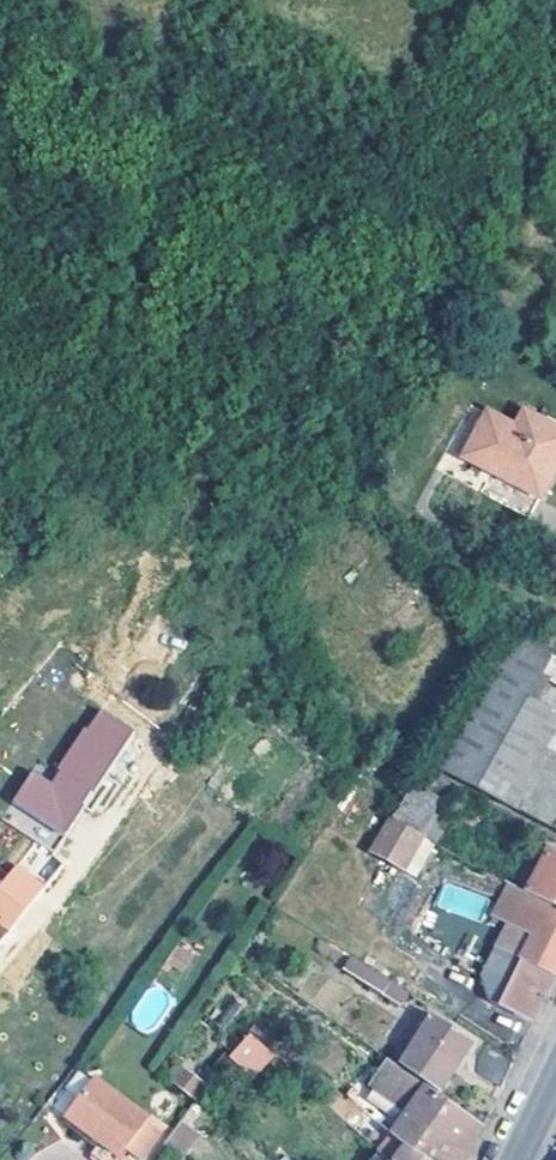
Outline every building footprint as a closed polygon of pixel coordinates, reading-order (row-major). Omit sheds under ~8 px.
[(555,478),(555,428),(528,414),(520,429),(494,416),(469,461),(496,475),(484,496),(533,522),(544,500),(555,478)] [(522,637),(464,717),(432,767),(555,833),(555,664),(522,637)] [(2,822),(56,858),(86,813),(93,818),(103,803),(96,799),(137,738),(103,715),(90,735),(87,733),(59,774),(62,776),(53,789),(33,776),(2,822)] [(392,820),(418,835),(439,799),(414,784),(392,820)] [(423,838),(418,835),(392,820),(372,853),(403,870),(423,838)] [(555,909),(555,856),(548,852),(527,894),(531,895),(555,909)] [(531,895),(505,950),(524,961),(503,1007),(532,1021),(555,972),(555,909),(531,895)] [(407,996),(351,958),(342,970),(399,1007),(407,996)] [(399,1067),(439,1094),(471,1042),(431,1015),(399,1067)] [(250,1032),(228,1055),(252,1079),(275,1055),(250,1032)] [(514,1061),(481,1045),(474,1058),(474,1072),(501,1087),(514,1061)] [(183,1068),(172,1060),(163,1072),(189,1096),(197,1084),(181,1072),(183,1068)] [(149,1120),(96,1080),(69,1116),(122,1156),(149,1120)] [(428,1159),(461,1159),(466,1151),(483,1125),(439,1094),(407,1145),(428,1159)] [(181,1121),(166,1141),(183,1153),(198,1133),(181,1121)] [(407,1145),(406,1144),(391,1132),(376,1150),(385,1159),(387,1159),(428,1159),(407,1145)]
